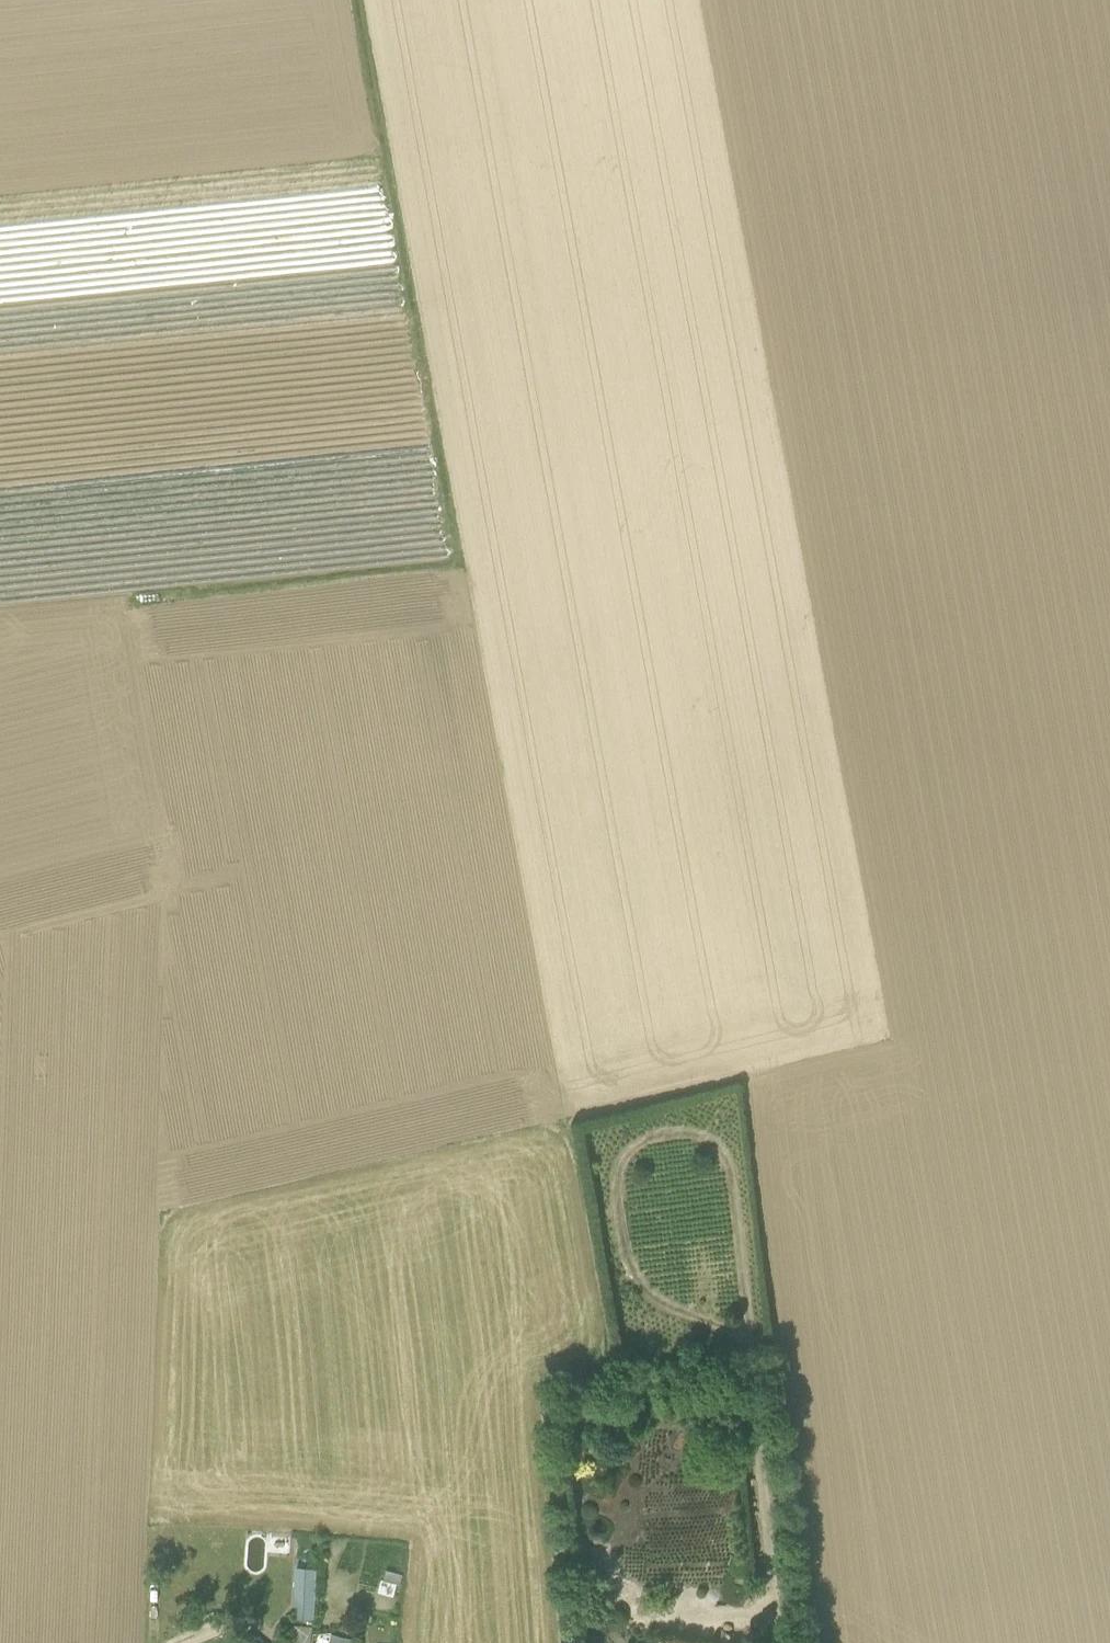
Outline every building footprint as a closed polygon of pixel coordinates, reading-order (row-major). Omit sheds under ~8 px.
[(697,1438),(679,1430),(671,1449),(690,1456),(697,1438)] [(317,1617),(317,1565),(295,1565),(295,1617),(317,1617)] [(374,1591),(391,1593),(393,1577),(375,1576),(374,1591)] [(293,1632),(285,1642),(307,1642),(293,1632)] [(328,1642),(351,1642),(352,1635),(330,1632),(328,1642)]
